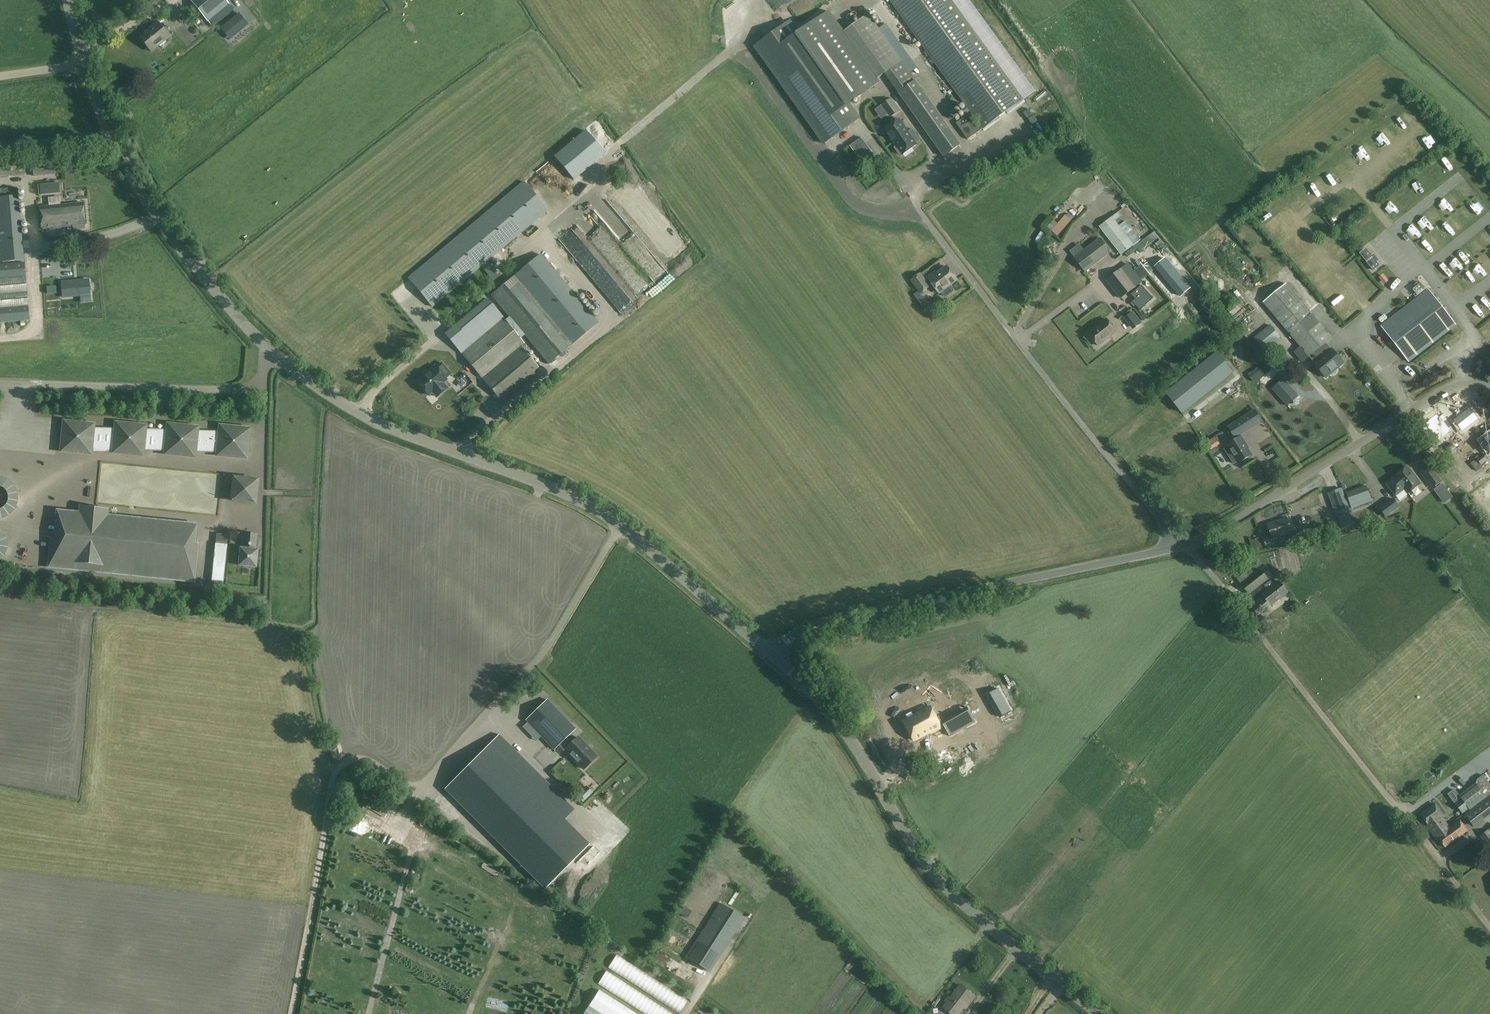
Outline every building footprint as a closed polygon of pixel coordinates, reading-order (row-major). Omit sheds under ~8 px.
[(227,0),(190,0),(207,21),(229,3),(227,0)] [(952,0),(889,0),(980,126),(979,127),(969,114),(956,123),(968,139),(982,129),(983,129),(1024,99),(952,0)] [(245,21),(234,9),(236,11),(222,22),(225,26),(221,29),(227,36),(245,21)] [(799,33),(790,21),(757,44),(755,45),(754,46),(822,144),(824,143),(825,142),(859,119),(848,104),(880,82),(877,78),(844,31),(830,11),(799,33)] [(867,14),(844,31),(877,78),(884,73),(944,159),(961,148),(932,107),(933,106),(902,61),(867,14)] [(148,30),(139,38),(150,52),(169,37),(156,22),(148,29),(148,30)] [(144,77),(153,74),(150,64),(141,67),(144,77)] [(899,111),(896,106),(891,99),(882,105),(891,117),(899,111)] [(1036,117),(1033,119),(1038,128),(1042,126),(1036,117)] [(901,153),(902,155),(917,145),(916,143),(920,140),(912,129),(908,132),(899,119),(884,130),(894,143),(896,146),(894,148),(899,155),(901,153)] [(869,149),(862,137),(849,146),(862,162),(867,159),(876,171),(882,167),(873,155),(874,154),(870,148),(869,149)] [(25,175),(23,158),(0,160),(0,177),(25,175)] [(54,161),(50,161),(34,163),(35,177),(55,175),(54,161)] [(1099,170),(1094,174),(1101,184),(1106,180),(1099,170)] [(1088,194),(1094,190),(1086,180),(1080,184),(1088,194)] [(59,182),(39,184),(40,195),(59,193),(59,182)] [(409,279),(432,307),(548,210),(525,182),(409,279)] [(18,195),(17,187),(0,188),(0,262),(24,260),(18,195)] [(1055,226),(1077,202),(1072,197),(1050,222),(1055,226)] [(41,229),(72,227),(73,229),(85,229),(84,225),(85,225),(83,203),(40,207),(41,229)] [(1099,226),(1121,255),(1134,244),(1113,216),(1099,226)] [(1136,232),(1141,229),(1135,221),(1131,224),(1136,232)] [(1111,252),(1101,238),(1075,257),(1086,271),(1111,252)] [(1380,265),(1366,248),(1359,253),(1373,270),(1380,265)] [(1457,263),(1462,259),(1453,249),(1449,253),(1457,263)] [(1191,288),(1166,257),(1155,267),(1180,297),(1191,288)] [(598,325),(542,258),(492,299),(548,367),(598,325)] [(29,320),(24,262),(0,264),(0,323),(29,320)] [(1141,267),(1147,275),(1149,273),(1153,270),(1152,270),(1146,262),(1141,267)] [(1127,263),(1119,269),(1106,279),(1121,298),(1134,288),(1141,282),(1140,281),(1133,271),(1127,263)] [(954,288),(951,284),(956,280),(947,267),(936,274),(935,272),(929,277),(940,292),(941,291),(945,295),(947,296),(954,291),(954,288)] [(911,280),(921,293),(930,286),(920,273),(911,280)] [(80,296),(90,295),(89,280),(61,282),(63,297),(80,296)] [(1262,302),(1299,346),(1293,350),(1294,351),(1293,352),(1303,363),(1304,363),(1304,364),(1312,357),(1310,355),(1325,342),(1332,337),(1323,327),(1286,282),(1262,302)] [(1418,295),(1426,289),(1421,282),(1413,289),(1418,295)] [(1132,302),(1140,310),(1153,298),(1141,285),(1131,294),(1135,299),(1132,302)] [(1408,362),(1456,325),(1428,289),(1381,326),(1408,362)] [(540,372),(524,352),(527,349),(488,302),(444,337),(501,406),(540,372)] [(1238,311),(1245,306),(1242,302),(1235,307),(1238,311)] [(1142,322),(1133,311),(1124,318),(1132,329),(1142,322)] [(1148,317),(1144,313),(1140,316),(1143,321),(1148,317)] [(1117,331),(1107,319),(1089,333),(1098,346),(1117,331)] [(1265,350),(1281,337),(1270,324),(1254,337),(1265,350)] [(1310,355),(1312,357),(1316,362),(1315,363),(1326,377),(1331,373),(1333,374),(1335,374),(1336,372),(1337,371),(1337,368),(1344,363),(1332,349),(1331,349),(1325,342),(1310,355)] [(1233,373),(1216,353),(1167,393),(1183,413),(1233,373)] [(435,366),(417,381),(428,395),(432,392),(436,397),(447,388),(443,383),(447,380),(443,375),(448,371),(442,363),(436,367),(435,366)] [(1253,382),(1257,378),(1252,371),(1247,375),(1253,382)] [(645,376),(634,376),(634,390),(645,390),(645,376)] [(1281,410),(1298,396),(1289,385),(1272,399),(1281,410)] [(1463,431),(1478,418),(1470,408),(1454,421),(1463,431)] [(1256,411),(1243,419),(1249,429),(1262,420),(1256,411)] [(1436,414),(1425,423),(1439,440),(1450,431),(1449,429),(1453,426),(1442,412),(1438,415),(1436,414)] [(213,424),(213,415),(196,415),(195,423),(213,424)] [(92,456),(93,449),(112,449),(111,454),(144,457),(145,450),(163,451),(163,455),(196,459),(197,452),(215,452),(215,457),(248,460),(251,427),(218,423),(217,431),(199,431),(199,425),(166,422),(165,430),(147,429),(147,424),(114,420),(114,428),(95,428),(95,422),(62,419),(59,452),(92,456)] [(1243,419),(1229,428),(1235,437),(1249,429),(1243,419)] [(1245,445),(1246,444),(1241,436),(1228,445),(1229,447),(1225,450),(1234,464),(1238,461),(1239,463),(1252,455),(1245,445)] [(1484,455),(1480,458),(1479,456),(1476,458),(1481,465),(1488,460),(1484,455)] [(1395,476),(1396,476),(1387,483),(1395,495),(1404,488),(1408,493),(1420,483),(1408,466),(1395,476)] [(1430,466),(1422,472),(1432,486),(1440,480),(1430,466)] [(257,480),(234,478),(231,501),(255,503),(257,480)] [(1347,493),(1352,508),(1372,500),(1366,486),(1347,493)] [(1342,487),(1328,493),(1337,516),(1350,511),(1342,487)] [(1452,497),(1448,492),(1441,497),(1444,502),(1452,497)] [(1386,517),(1400,506),(1393,497),(1379,508),(1386,517)] [(87,511),(87,516),(59,513),(55,557),(189,571),(194,527),(100,518),(101,513),(87,511)] [(1292,532),(1287,518),(1268,524),(1272,535),(1264,538),(1267,546),(1286,539),(1285,534),(1292,532)] [(255,567),(257,551),(255,550),(257,534),(244,533),(243,549),(241,549),(239,565),(255,567)] [(226,546),(216,545),(213,579),(222,580),(226,546)] [(1249,594),(1269,579),(1260,568),(1241,583),(1249,594)] [(1263,594),(1271,605),(1288,592),(1280,581),(1275,585),(1271,580),(1265,585),(1268,590),(1263,594)] [(1271,605),(1264,596),(1249,607),(1256,617),(1271,605)] [(1001,717),(1012,711),(999,688),(988,694),(1001,717)] [(566,739),(576,729),(547,699),(525,720),(554,750),(561,743),(566,739)] [(908,721),(905,722),(915,740),(929,732),(930,733),(941,727),(940,726),(942,724),(949,735),(968,724),(961,712),(947,720),(946,718),(938,723),(930,708),(910,719),(909,717),(906,718),(908,721)] [(564,820),(574,809),(499,735),(446,788),(545,888),(588,845),(564,820)] [(570,744),(566,739),(561,743),(566,749),(564,750),(584,770),(597,757),(578,737),(570,744)] [(1489,794),(1489,787),(1485,780),(1455,802),(1463,813),(1489,794)] [(576,796),(583,802),(588,798),(581,791),(576,796)] [(1465,816),(1472,826),(1489,812),(1489,797),(1465,816)] [(1460,819),(1447,829),(1439,818),(1443,814),(1435,803),(1421,814),(1429,825),(1428,827),(1431,830),(1434,830),(1438,836),(1437,836),(1445,847),(1468,830),(1460,819)] [(422,830),(436,835),(439,826),(425,821),(422,830)] [(1489,829),(1480,835),(1489,848),(1489,831),(1489,829)] [(414,856),(409,862),(414,867),(419,861),(414,856)] [(705,968),(739,914),(722,903),(687,957),(705,968)] [(607,970),(598,985),(643,1013),(675,1013),(607,970)] [(651,988),(656,976),(641,970),(636,981),(651,988)] [(952,1013),(959,1013),(964,1008),(966,1009),(975,996),(961,985),(950,998),(948,997),(945,1001),(947,1003),(944,1008),(952,1013)] [(583,1013),(637,1013),(598,989),(583,1013)]
